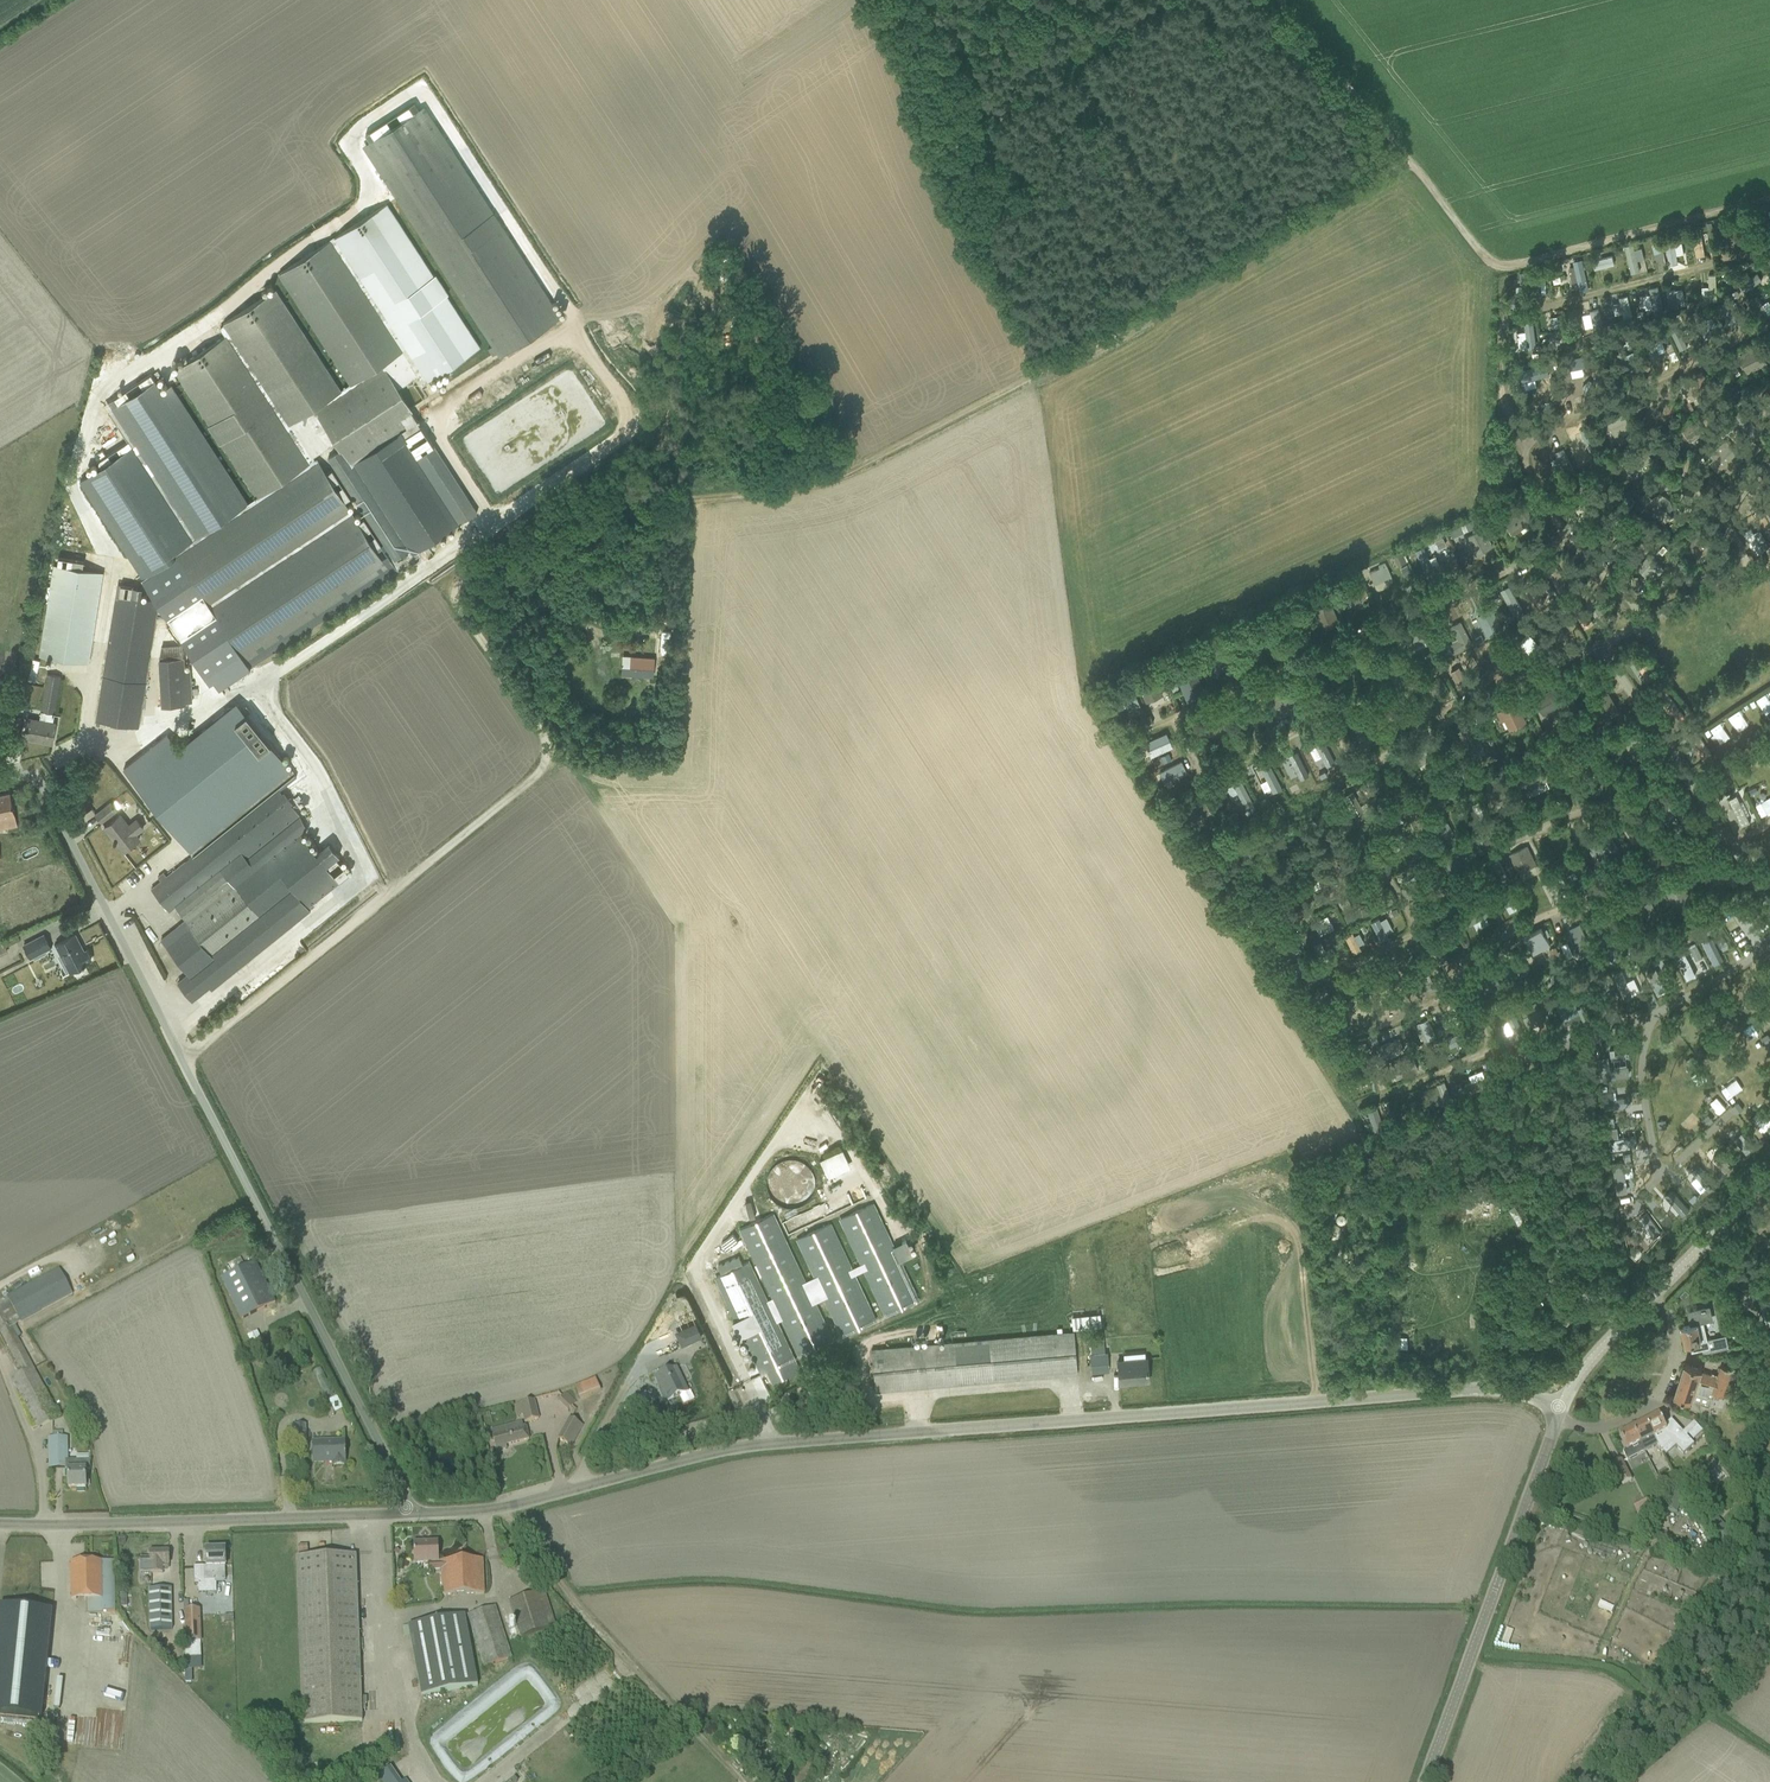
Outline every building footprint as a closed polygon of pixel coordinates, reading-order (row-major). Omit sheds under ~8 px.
[(561,317),(426,109),(420,113),(413,103),(365,134),(372,144),(364,149),(492,346),(488,348),(493,355),(497,353),(499,357),(561,317)] [(386,203),(332,239),(400,348),(417,376),(423,384),(480,347),(447,295),(448,294),(435,274),(433,275),(386,203)] [(1701,234),(1692,235),(1696,256),(1704,255),(1701,234)] [(1673,238),(1664,239),(1669,264),(1678,263),(1676,255),(1674,244),(1673,238)] [(332,239),(277,274),(349,384),(400,348),(332,239)] [(1633,244),(1624,246),(1631,273),(1639,271),(1637,261),(1634,250),(1633,244)] [(1661,252),(1654,254),(1656,261),(1663,259),(1661,252)] [(1587,258),(1591,279),(1599,278),(1594,256),(1587,258)] [(1575,267),(1569,268),(1572,282),(1578,280),(1580,290),(1588,289),(1581,260),(1574,262),(1575,267)] [(1540,272),(1531,273),(1534,299),(1542,298),(1542,293),(1541,282),(1540,272)] [(1743,283),(1740,285),(1744,292),(1761,280),(1757,274),(1751,278),(1743,283)] [(1715,275),(1708,275),(1709,287),(1709,296),(1709,301),(1716,300),(1715,275)] [(1515,298),(1509,299),(1510,307),(1527,305),(1525,286),(1514,287),(1515,298)] [(1658,287),(1649,289),(1650,294),(1653,308),(1654,315),(1663,313),(1658,287)] [(275,289),(218,327),(225,337),(285,428),(341,389),(275,289)] [(1675,290),(1666,291),(1669,309),(1678,307),(1678,303),(1675,290)] [(1626,296),(1618,298),(1620,304),(1622,315),(1623,318),(1631,316),(1626,296)] [(1757,296),(1749,301),(1761,320),(1768,315),(1762,304),(1757,296)] [(1729,305),(1721,309),(1730,327),(1737,324),(1734,318),(1730,309),(1729,305)] [(1598,309),(1590,311),(1590,314),(1593,326),(1594,331),(1602,329),(1598,309)] [(1557,316),(1550,317),(1552,328),(1554,327),(1555,336),(1567,334),(1564,315),(1557,316)] [(1703,317),(1696,320),(1705,339),(1712,335),(1709,329),(1705,320),(1703,317)] [(1533,321),(1524,322),(1525,331),(1527,348),(1536,347),(1533,321)] [(1678,328),(1671,331),(1679,350),(1687,346),(1684,340),(1680,332),(1678,328)] [(225,337),(174,370),(257,498),(309,464),(290,434),(285,428),(225,337)] [(1652,339),(1645,342),(1653,361),(1660,358),(1658,354),(1654,343),(1652,339)] [(1620,342),(1614,344),(1617,350),(1623,348),(1620,342)] [(341,389),(285,428),(290,434),(309,464),(314,460),(311,456),(323,450),(328,446),(326,443),(334,438),(341,450),(352,466),(419,424),(419,423),(398,389),(417,376),(400,348),(349,384),(341,389)] [(1624,351),(1617,354),(1625,373),(1632,370),(1630,364),(1626,355),(1624,351)] [(1590,353),(1573,360),(1578,372),(1595,365),(1590,353)] [(1524,377),(1528,387),(1544,381),(1541,371),(1524,377)] [(109,413),(121,431),(176,395),(170,386),(162,391),(150,373),(106,402),(112,411),(109,413)] [(1698,374),(1683,381),(1688,392),(1703,385),(1698,374)] [(1557,375),(1551,377),(1553,384),(1559,382),(1557,375)] [(1589,380),(1582,387),(1586,390),(1593,384),(1589,380)] [(176,395),(121,431),(127,442),(131,447),(140,461),(144,458),(156,476),(152,479),(192,541),(248,505),(176,395)] [(1738,415),(1747,425),(1760,414),(1751,404),(1738,415)] [(1609,422),(1617,437),(1630,430),(1622,415),(1609,422)] [(1682,431),(1690,442),(1704,432),(1696,421),(1682,431)] [(328,446),(323,450),(328,458),(338,475),(388,550),(394,560),(407,551),(410,555),(417,551),(460,523),(476,512),(432,444),(419,424),(352,466),(341,450),(334,438),(326,443),(328,446)] [(1589,428),(1581,432),(1591,453),(1599,449),(1589,428)] [(101,466),(79,480),(143,578),(177,556),(176,554),(175,553),(192,541),(152,479),(156,476),(144,458),(140,461),(131,447),(127,442),(98,461),(101,466)] [(1563,449),(1555,453),(1557,457),(1563,470),(1565,475),(1573,471),(1563,449)] [(177,556),(143,578),(158,601),(210,681),(214,679),(219,687),(399,568),(420,555),(417,551),(410,555),(407,551),(394,560),(388,550),(381,555),(317,459),(314,461),(310,464),(258,498),(248,505),(192,541),(175,553),(176,554),(177,556)] [(1560,476),(1554,479),(1557,485),(1563,482),(1560,476)] [(1572,493),(1582,503),(1593,491),(1583,481),(1572,493)] [(1662,481),(1656,486),(1660,491),(1666,486),(1662,481)] [(1651,497),(1647,492),(1640,498),(1644,503),(1651,497)] [(1650,508),(1657,517),(1666,510),(1667,512),(1674,507),(1665,496),(1650,508)] [(1517,513),(1504,522),(1511,532),(1524,522),(1526,525),(1534,520),(1520,500),(1512,507),(1517,513)] [(1482,529),(1467,537),(1477,555),(1492,546),(1482,529)] [(1711,549),(1702,533),(1687,542),(1697,558),(1711,549)] [(1442,538),(1435,541),(1438,548),(1445,545),(1442,538)] [(1422,547),(1414,550),(1426,577),(1435,573),(1428,559),(1422,547)] [(1401,553),(1395,556),(1399,564),(1405,561),(1401,553)] [(1638,568),(1646,576),(1652,581),(1663,569),(1649,556),(1638,568)] [(41,642),(40,653),(89,661),(91,649),(103,573),(82,570),(83,561),(58,557),(57,566),(54,565),(41,642)] [(1379,568),(1369,573),(1373,582),(1382,578),(1390,574),(1384,563),(1378,566),(1379,568)] [(1554,565),(1546,570),(1561,595),(1569,590),(1565,583),(1566,583),(1559,571),(1558,572),(1554,565)] [(1407,566),(1401,569),(1404,575),(1410,572),(1407,566)] [(1546,571),(1539,573),(1542,586),(1550,584),(1546,571)] [(1530,579),(1521,584),(1534,606),(1543,601),(1542,600),(1537,589),(1534,585),(1534,586),(1530,579)] [(97,720),(96,725),(99,726),(100,721),(138,727),(140,715),(158,601),(140,598),(141,589),(118,585),(116,594),(98,709),(96,720),(97,720)] [(1353,585),(1337,591),(1343,607),(1359,600),(1353,585)] [(1509,587),(1501,591),(1506,598),(1505,599),(1513,614),(1522,610),(1509,587)] [(1599,589),(1593,593),(1596,597),(1602,592),(1599,589)] [(1579,600),(1571,606),(1584,628),(1592,623),(1588,616),(1589,616),(1579,600)] [(1338,622),(1330,603),(1314,610),(1321,629),(1338,622)] [(1377,609),(1381,619),(1387,617),(1383,606),(1377,609)] [(1492,609),(1477,617),(1488,637),(1502,629),(1492,609)] [(1522,612),(1516,615),(1520,621),(1525,618),(1522,612)] [(1552,613),(1543,619),(1557,641),(1565,636),(1561,629),(1552,613)] [(630,618),(616,618),(616,627),(630,627),(630,618)] [(1274,620),(1271,626),(1275,629),(1279,622),(1274,620)] [(1452,643),(1449,645),(1453,653),(1471,643),(1460,622),(1458,623),(1456,623),(1454,624),(1453,625),(1451,627),(1456,637),(1458,640),(1452,643)] [(1256,625),(1239,634),(1243,643),(1260,635),(1256,625)] [(1421,628),(1403,636),(1407,645),(1408,645),(1424,637),(1425,637),(1421,628)] [(1538,628),(1534,631),(1539,637),(1543,633),(1538,628)] [(1528,633),(1515,646),(1523,655),(1525,653),(1529,650),(1536,657),(1536,658),(1535,659),(1537,662),(1546,652),(1528,633)] [(1481,635),(1475,638),(1478,644),(1484,641),(1481,635)] [(161,646),(159,659),(162,706),(186,705),(186,703),(191,702),(190,689),(189,678),(184,679),(182,644),(161,646)] [(1483,647),(1477,650),(1480,656),(1486,653),(1483,647)] [(1208,648),(1202,652),(1204,656),(1203,657),(1211,672),(1214,678),(1221,675),(1217,668),(1225,664),(1217,649),(1211,653),(1208,648)] [(623,655),(621,675),(652,678),(654,658),(623,655)] [(1491,655),(1482,660),(1494,683),(1503,678),(1500,672),(1493,659),(1491,655)] [(1472,656),(1467,659),(1470,666),(1476,663),(1472,656)] [(1355,669),(1351,660),(1334,667),(1338,676),(1355,669)] [(1161,667),(1153,670),(1156,676),(1163,673),(1161,667)] [(1174,675),(1186,700),(1205,692),(1193,667),(1174,675)] [(1458,667),(1450,672),(1463,692),(1470,688),(1470,687),(1465,679),(1458,667)] [(1575,683),(1590,687),(1592,677),(1590,677),(1592,673),(1586,671),(1585,675),(1568,670),(1566,678),(1575,681),(1575,683)] [(60,676),(47,673),(39,720),(27,718),(24,736),(37,738),(36,740),(52,743),(55,723),(53,723),(54,714),(54,713),(60,676)] [(1471,675),(1465,679),(1470,687),(1476,683),(1471,675)] [(1154,676),(1137,683),(1146,702),(1162,695),(1154,676)] [(1440,678),(1426,687),(1434,702),(1449,693),(1440,678)] [(1116,690),(1105,695),(1110,705),(1114,712),(1126,706),(1128,709),(1138,704),(1129,684),(1119,689),(1118,687),(1115,688),(1116,690)] [(1279,692),(1267,697),(1277,717),(1302,706),(1293,686),(1279,692)] [(1555,689),(1535,700),(1543,714),(1563,704),(1555,689)] [(1260,690),(1249,695),(1253,704),(1264,699),(1263,696),(1260,690)] [(1410,691),(1405,693),(1410,702),(1414,700),(1410,691)] [(1752,704),(1762,699),(1759,693),(1749,698),(1752,704)] [(1607,694),(1593,703),(1604,720),(1617,712),(1609,701),(1611,699),(1607,694)] [(1384,700),(1377,704),(1379,707),(1380,709),(1386,705),(1384,700)] [(1741,703),(1732,709),(1736,716),(1746,710),(1741,703)] [(193,856),(277,787),(294,774),(246,714),(250,711),(246,705),(242,709),(238,704),(180,750),(167,734),(123,769),(193,856)] [(1515,704),(1498,713),(1501,720),(1505,718),(1510,727),(1519,723),(1520,724),(1524,722),(1515,704)] [(1378,712),(1345,730),(1353,745),(1359,742),(1369,737),(1366,731),(1376,725),(1380,731),(1387,728),(1378,712)] [(1587,714),(1582,717),(1585,723),(1591,719),(1587,714)] [(22,720),(14,718),(10,738),(19,740),(22,720)] [(1225,728),(1221,719),(1204,727),(1209,737),(1225,728)] [(1137,720),(1130,723),(1133,729),(1139,726),(1137,720)] [(1471,725),(1458,731),(1471,758),(1480,754),(1477,749),(1481,747),(1478,739),(1475,740),(1472,734),(1475,733),(1471,725)] [(1539,726),(1534,728),(1538,735),(1543,733),(1539,726)] [(1165,733),(1145,743),(1148,749),(1149,749),(1152,755),(1171,746),(1165,733)] [(1322,739),(1314,743),(1314,744),(1321,757),(1326,766),(1334,762),(1322,739)] [(1144,744),(1139,746),(1146,763),(1152,761),(1144,744)] [(1425,744),(1411,752),(1418,764),(1431,756),(1425,744)] [(1296,752),(1288,756),(1288,757),(1295,770),(1299,779),(1308,775),(1296,752)] [(1168,753),(1161,757),(1163,762),(1171,759),(1168,753)] [(1605,761),(1598,764),(1601,770),(1608,767),(1605,761)] [(1181,762),(1160,773),(1164,781),(1170,778),(1185,770),(1181,762)] [(1569,774),(1574,784),(1599,772),(1594,762),(1569,774)] [(1269,765),(1261,769),(1266,780),(1270,787),(1273,792),(1281,788),(1269,765)] [(1517,777),(1524,792),(1547,781),(1540,766),(1517,777)] [(1372,777),(1366,781),(1369,786),(1375,783),(1372,777)] [(1240,779),(1232,783),(1233,784),(1237,793),(1245,808),(1253,804),(1240,779)] [(1412,781),(1407,784),(1411,791),(1416,788),(1412,781)] [(1485,788),(1492,804),(1506,797),(1499,781),(1485,788)] [(160,880),(150,888),(168,910),(174,906),(185,919),(160,939),(189,974),(185,977),(177,983),(191,1000),(203,991),(209,986),(211,989),(309,909),(307,907),(339,882),(347,875),(349,873),(336,857),(339,855),(330,844),(317,854),(305,839),(300,833),(306,828),(300,816),(277,787),(193,856),(167,877),(163,871),(157,876),(160,880)] [(1198,790),(1177,801),(1182,809),(1202,798),(1198,790)] [(1351,791),(1343,796),(1356,820),(1365,815),(1364,814),(1357,801),(1351,791)] [(17,825),(10,793),(0,795),(0,829),(17,825)] [(1655,804),(1662,816),(1674,809),(1666,797),(1655,804)] [(1266,799),(1260,802),(1263,808),(1269,805),(1266,799)] [(95,814),(101,822),(116,810),(110,803),(95,814)] [(1236,812),(1231,814),(1234,822),(1240,820),(1236,812)] [(121,814),(113,820),(104,827),(123,852),(141,837),(137,833),(145,827),(136,817),(128,823),(121,814)] [(1620,824),(1631,842),(1643,835),(1632,817),(1620,824)] [(1574,834),(1575,837),(1577,840),(1583,837),(1582,834),(1580,831),(1574,834)] [(1598,840),(1587,846),(1597,863),(1619,851),(1609,833),(1598,840)] [(1483,839),(1486,846),(1491,843),(1488,837),(1483,839)] [(1510,854),(1519,872),(1535,865),(1526,847),(1510,854)] [(1353,850),(1336,859),(1343,871),(1349,868),(1348,867),(1345,862),(1356,856),(1353,850)] [(1325,864),(1305,874),(1309,882),(1329,872),(1325,864)] [(1547,878),(1544,872),(1539,875),(1542,881),(1547,878)] [(1389,893),(1383,897),(1386,905),(1393,902),(1389,893)] [(1256,901),(1241,908),(1247,919),(1261,912),(1256,901)] [(1352,912),(1344,915),(1348,922),(1371,911),(1368,904),(1358,909),(1356,904),(1350,907),(1352,912)] [(1378,918),(1370,922),(1380,940),(1387,936),(1386,933),(1379,921),(1378,918)] [(1318,920),(1314,922),(1316,929),(1319,935),(1333,928),(1331,922),(1330,923),(1321,927),(1318,920)] [(1523,938),(1532,956),(1550,946),(1541,928),(1523,938)] [(1352,932),(1344,936),(1353,953),(1360,949),(1358,945),(1353,935),(1352,932)] [(50,947),(44,934),(23,945),(30,957),(50,947)] [(91,959),(86,950),(81,953),(76,944),(79,943),(75,934),(64,940),(56,944),(65,962),(68,961),(73,970),(73,969),(75,973),(77,974),(83,971),(84,969),(82,965),(89,962),(88,961),(91,959)] [(1267,941),(1262,945),(1264,950),(1270,946),(1267,941)] [(1284,948),(1272,955),(1276,963),(1300,950),(1296,942),(1284,948)] [(1321,942),(1313,946),(1323,965),(1331,961),(1321,942)] [(1414,945),(1408,947),(1411,953),(1417,951),(1414,945)] [(1303,959),(1284,969),(1288,977),(1307,967),(1303,959)] [(1402,962),(1379,972),(1382,980),(1406,970),(1402,962)] [(1412,973),(1408,976),(1413,987),(1415,986),(1420,995),(1443,984),(1440,978),(1431,981),(1419,987),(1416,981),(1412,973)] [(1337,990),(1334,991),(1337,999),(1340,998),(1367,986),(1364,979),(1357,981),(1346,986),(1337,990)] [(1324,986),(1310,995),(1316,1006),(1325,1001),(1328,1007),(1334,1004),(1324,986)] [(1370,994),(1348,1003),(1352,1011),(1363,1007),(1368,1004),(1373,1002),(1370,994)] [(1730,1008),(1717,1015),(1730,1038),(1756,1023),(1752,1015),(1744,1019),(1740,1011),(1734,1014),(1730,1008)] [(1332,1012),(1316,1021),(1319,1028),(1324,1025),(1334,1019),(1336,1019),(1332,1012)] [(1427,1019),(1419,1022),(1424,1033),(1419,1035),(1422,1042),(1435,1035),(1427,1019)] [(1466,1029),(1446,1039),(1450,1047),(1470,1037),(1466,1029)] [(1398,1039),(1377,1047),(1379,1051),(1380,1051),(1381,1056),(1385,1055),(1386,1058),(1395,1054),(1395,1052),(1402,1049),(1398,1039)] [(1417,1044),(1412,1046),(1414,1052),(1420,1050),(1417,1044)] [(1421,1054),(1415,1056),(1417,1063),(1424,1060),(1421,1054)] [(1412,1057),(1390,1065),(1393,1074),(1407,1068),(1409,1073),(1417,1070),(1412,1057)] [(1607,1057),(1598,1059),(1601,1080),(1628,1076),(1627,1067),(1615,1068),(1609,1069),(1607,1057)] [(1369,1070),(1347,1078),(1349,1086),(1372,1078),(1369,1070)] [(1379,1085),(1386,1082),(1383,1073),(1376,1076),(1379,1085)] [(1471,1083),(1464,1086),(1468,1094),(1492,1084),(1488,1076),(1485,1077),(1471,1083)] [(1443,1081),(1435,1084),(1436,1086),(1442,1102),(1443,1103),(1451,1100),(1450,1098),(1443,1081)] [(1461,1084),(1454,1087),(1457,1094),(1464,1091),(1461,1084)] [(1604,1101),(1603,1101),(1605,1110),(1629,1106),(1628,1097),(1616,1099),(1604,1101)] [(1375,1107),(1368,1109),(1375,1130),(1384,1127),(1382,1122),(1380,1122),(1375,1107)] [(1617,1127),(1607,1129),(1610,1151),(1637,1147),(1635,1137),(1623,1138),(1619,1139),(1617,1127)] [(819,1160),(827,1178),(850,1168),(842,1149),(819,1160)] [(1630,1155),(1623,1156),(1624,1163),(1631,1162),(1630,1155)] [(763,1178),(763,1183),(763,1188),(765,1193),(767,1197),(770,1201),(774,1205),(778,1207),(783,1209),(788,1210),(793,1210),(797,1209),(802,1207),(806,1205),(810,1201),(813,1197),(815,1193),(817,1188),(817,1183),(817,1178),(815,1173),(813,1169),(810,1165),(806,1161),(802,1159),(797,1157),(793,1156),(788,1156),(783,1157),(778,1159),(774,1161),(770,1165),(767,1169),(765,1173),(763,1178)] [(1622,1163),(1612,1165),(1617,1192),(1627,1190),(1625,1177),(1622,1163)] [(873,1203),(839,1219),(860,1265),(864,1271),(885,1316),(918,1301),(900,1261),(912,1255),(905,1240),(893,1245),(873,1203)] [(824,1297),(814,1278),(806,1282),(773,1213),(741,1229),(775,1300),(783,1318),(801,1356),(834,1341),(815,1302),(824,1297)] [(864,1271),(860,1265),(851,1269),(829,1224),(796,1239),(814,1278),(824,1297),(842,1337),(875,1321),(854,1276),(864,1271)] [(783,1318),(775,1300),(768,1303),(749,1261),(741,1265),(737,1257),(717,1266),(721,1274),(716,1277),(736,1320),(732,1322),(740,1337),(743,1336),(754,1358),(760,1373),(760,1374),(767,1371),(772,1383),(799,1369),(794,1358),(777,1321),(783,1318)] [(226,1265),(230,1274),(220,1278),(241,1320),(275,1303),(255,1262),(244,1267),(239,1258),(226,1265)] [(0,1304),(0,1335),(22,1374),(10,1380),(38,1430),(60,1417),(11,1328),(72,1295),(58,1268),(5,1297),(7,1300),(0,1304)] [(1743,1282),(1747,1297),(1757,1295),(1769,1292),(1769,1291),(1766,1276),(1743,1282)] [(1758,1302),(1763,1320),(1769,1318),(1769,1300),(1758,1302)] [(1690,1325),(1682,1327),(1685,1346),(1691,1345),(1692,1352),(1703,1350),(1704,1354),(1728,1349),(1725,1337),(1707,1341),(1703,1321),(1711,1320),(1709,1309),(1706,1309),(1705,1309),(1701,1310),(1692,1312),(1690,1313),(1689,1311),(1687,1311),(1690,1325)] [(686,1320),(667,1329),(675,1347),(695,1338),(686,1320)] [(242,1343),(253,1340),(250,1329),(239,1332),(242,1343)] [(871,1350),(874,1379),(875,1391),(1077,1374),(1074,1332),(871,1350)] [(1089,1334),(1091,1354),(1090,1354),(1091,1373),(1109,1371),(1107,1352),(1104,1352),(1103,1334),(1089,1334)] [(1747,1373),(1762,1362),(1757,1355),(1752,1359),(1748,1354),(1738,1361),(1747,1373)] [(1117,1361),(1118,1372),(1119,1383),(1149,1381),(1147,1366),(1146,1358),(1117,1361)] [(1675,1395),(1686,1399),(1707,1406),(1712,1393),(1710,1392),(1710,1390),(1725,1395),(1733,1369),(1721,1366),(1718,1374),(1717,1374),(1716,1377),(1701,1373),(1702,1369),(1685,1364),(1675,1395)] [(333,1394),(325,1377),(321,1369),(313,1372),(317,1381),(325,1398),(333,1394)] [(661,1393),(665,1402),(687,1392),(682,1383),(680,1384),(673,1369),(656,1378),(662,1392),(661,1393)] [(566,1383),(572,1397),(593,1388),(587,1375),(566,1383)] [(549,1398),(557,1409),(566,1402),(558,1391),(549,1398)] [(538,1419),(534,1401),(520,1404),(524,1423),(538,1419)] [(1660,1415),(1648,1421),(1661,1447),(1669,1439),(1684,1455),(1695,1445),(1671,1420),(1665,1426),(1660,1415)] [(572,1447),(583,1426),(568,1418),(557,1439),(572,1447)] [(1661,1447),(1648,1421),(1634,1428),(1646,1451),(1658,1446),(1659,1448),(1660,1447),(1661,1447)] [(494,1447),(495,1452),(506,1449),(506,1446),(528,1440),(526,1432),(524,1432),(522,1423),(490,1431),(494,1447)] [(304,1426),(295,1426),(291,1426),(291,1436),(295,1436),(295,1446),(304,1446),(304,1426)] [(1646,1451),(1634,1428),(1620,1436),(1627,1450),(1624,1451),(1624,1454),(1627,1461),(1644,1452),(1646,1451)] [(624,1445),(619,1434),(611,1438),(616,1449),(624,1445)] [(67,1456),(67,1438),(62,1438),(52,1438),(48,1438),(48,1456),(49,1468),(68,1468),(68,1489),(85,1489),(85,1470),(90,1470),(90,1460),(67,1460),(67,1456)] [(344,1462),(344,1444),(333,1444),(333,1441),(313,1442),(313,1463),(323,1463),(323,1460),(333,1459),(333,1465),(344,1465),(344,1462)] [(1611,1465),(1622,1485),(1632,1480),(1622,1460),(1611,1465)] [(1657,1464),(1650,1467),(1654,1480),(1662,1477),(1657,1464)] [(1663,1492),(1649,1534),(1656,1536),(1663,1513),(1676,1518),(1682,1498),(1663,1492)] [(1646,1498),(1633,1505),(1638,1515),(1652,1508),(1646,1498)] [(1712,1520),(1706,1526),(1726,1547),(1736,1538),(1727,1528),(1724,1532),(1712,1520)] [(413,1543),(414,1555),(414,1561),(428,1560),(428,1570),(440,1569),(441,1595),(483,1593),(482,1559),(441,1561),(441,1562),(438,1562),(437,1542),(413,1543)] [(1675,1543),(1671,1553),(1685,1558),(1686,1557),(1698,1562),(1702,1553),(1675,1543)] [(206,1566),(203,1567),(203,1582),(215,1581),(215,1584),(224,1584),(224,1581),(225,1581),(225,1574),(225,1562),(224,1550),(205,1550),(206,1562),(206,1566)] [(169,1565),(168,1551),(149,1552),(149,1559),(140,1559),(140,1574),(162,1573),(162,1565),(169,1565)] [(296,1558),(296,1570),(302,1722),(361,1720),(355,1556),(296,1558)] [(114,1561),(71,1562),(72,1600),(86,1599),(87,1612),(116,1611),(114,1561)] [(193,1567),(194,1585),(203,1585),(203,1582),(203,1567),(193,1567)] [(170,1588),(147,1589),(148,1630),(153,1630),(169,1630),(170,1630),(170,1588)] [(520,1637),(548,1628),(537,1593),(509,1602),(520,1637)] [(1604,1612),(1607,1603),(1585,1596),(1582,1604),(1604,1612)] [(52,1611),(0,1606),(0,1714),(41,1718),(52,1611)] [(494,1606),(483,1610),(467,1615),(484,1666),(511,1658),(494,1606)] [(199,1610),(184,1610),(185,1643),(184,1643),(184,1658),(200,1658),(200,1642),(199,1610)] [(420,1696),(478,1685),(464,1615),(407,1626),(420,1696)] [(595,1690),(609,1681),(602,1671),(588,1681),(595,1690)] [(68,1717),(69,1745),(104,1744),(104,1716),(68,1717)] [(831,1736),(825,1750),(838,1756),(844,1742),(831,1736)] [(389,1767),(376,1776),(380,1781),(400,1781),(389,1767)]
